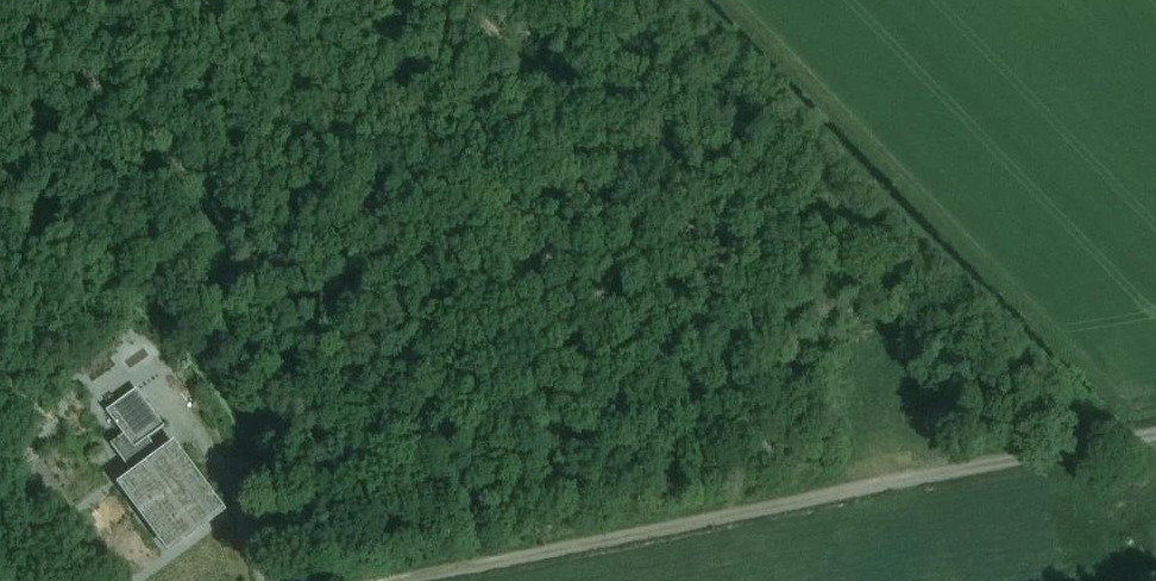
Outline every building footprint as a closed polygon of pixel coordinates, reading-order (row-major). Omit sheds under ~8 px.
[(156,454),(147,442),(164,429),(137,392),(107,414),(124,437),(111,447),(130,474),(117,483),(169,554),(224,514),(171,443),(156,454)]
